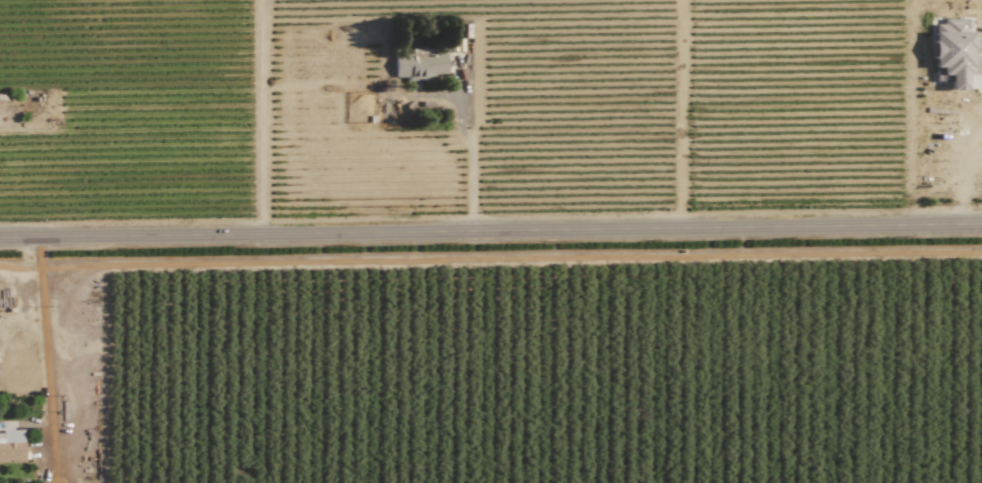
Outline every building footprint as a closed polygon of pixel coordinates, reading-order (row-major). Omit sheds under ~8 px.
[(970,19),(942,19),(942,24),(932,25),(933,68),(940,67),(941,75),(949,75),(949,91),(966,90),(965,75),(977,74),(976,52),(981,52),(981,39),(971,39),(970,19)] [(405,81),(432,80),(432,75),(447,74),(446,54),(430,54),(430,49),(411,49),(411,55),(394,56),(395,77),(405,77),(405,81)] [(22,430),(0,430),(0,461),(23,460),(22,430)]
